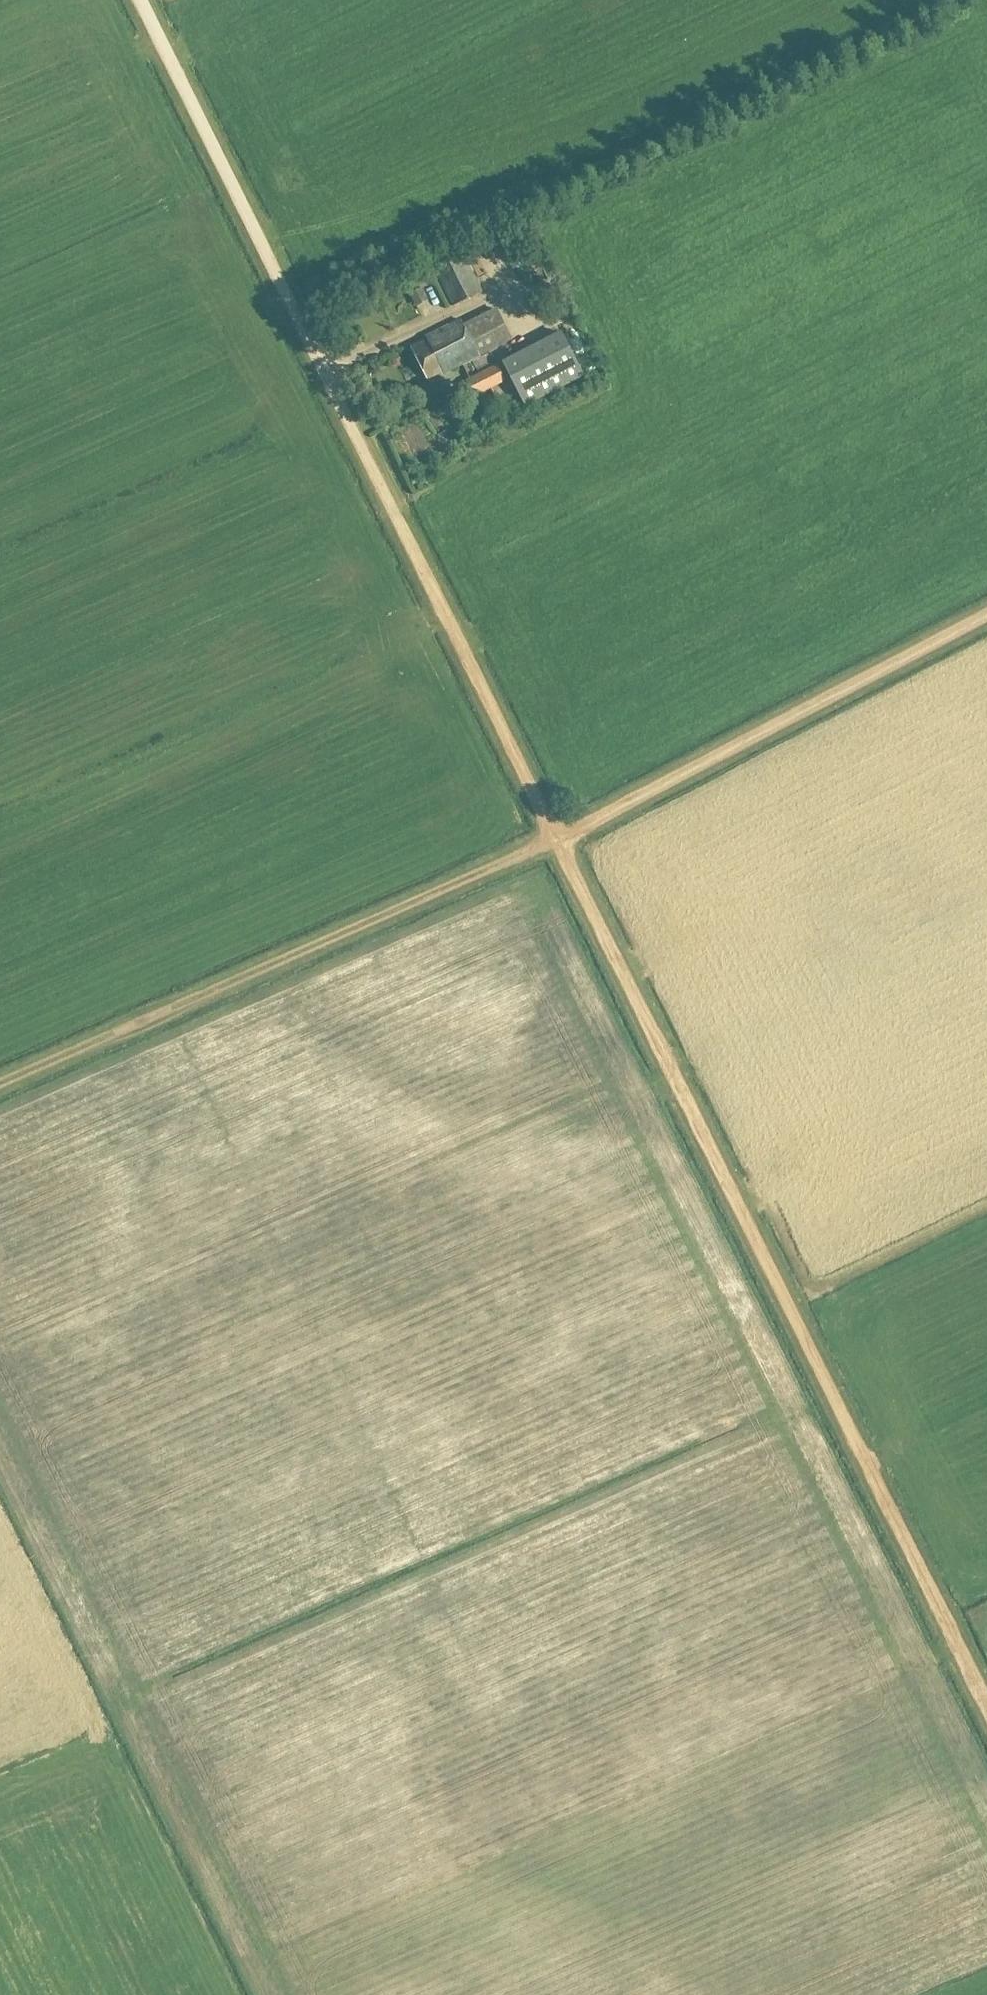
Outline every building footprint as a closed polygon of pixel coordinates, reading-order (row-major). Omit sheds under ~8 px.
[(483,292),(465,256),(434,270),(453,307),(483,292)] [(492,267),(500,281),(514,274),(507,260),(492,267)] [(512,341),(511,339),(496,308),(462,324),(464,327),(467,325),(470,330),(465,332),(479,357),(512,341)] [(479,357),(465,332),(470,330),(467,325),(464,327),(462,324),(461,323),(427,342),(428,344),(411,353),(427,382),(440,375),(442,378),(479,357)] [(555,335),(502,362),(511,380),(525,406),(584,376),(562,332),(555,335)] [(474,397),(503,383),(496,366),(466,380),(474,397)]
